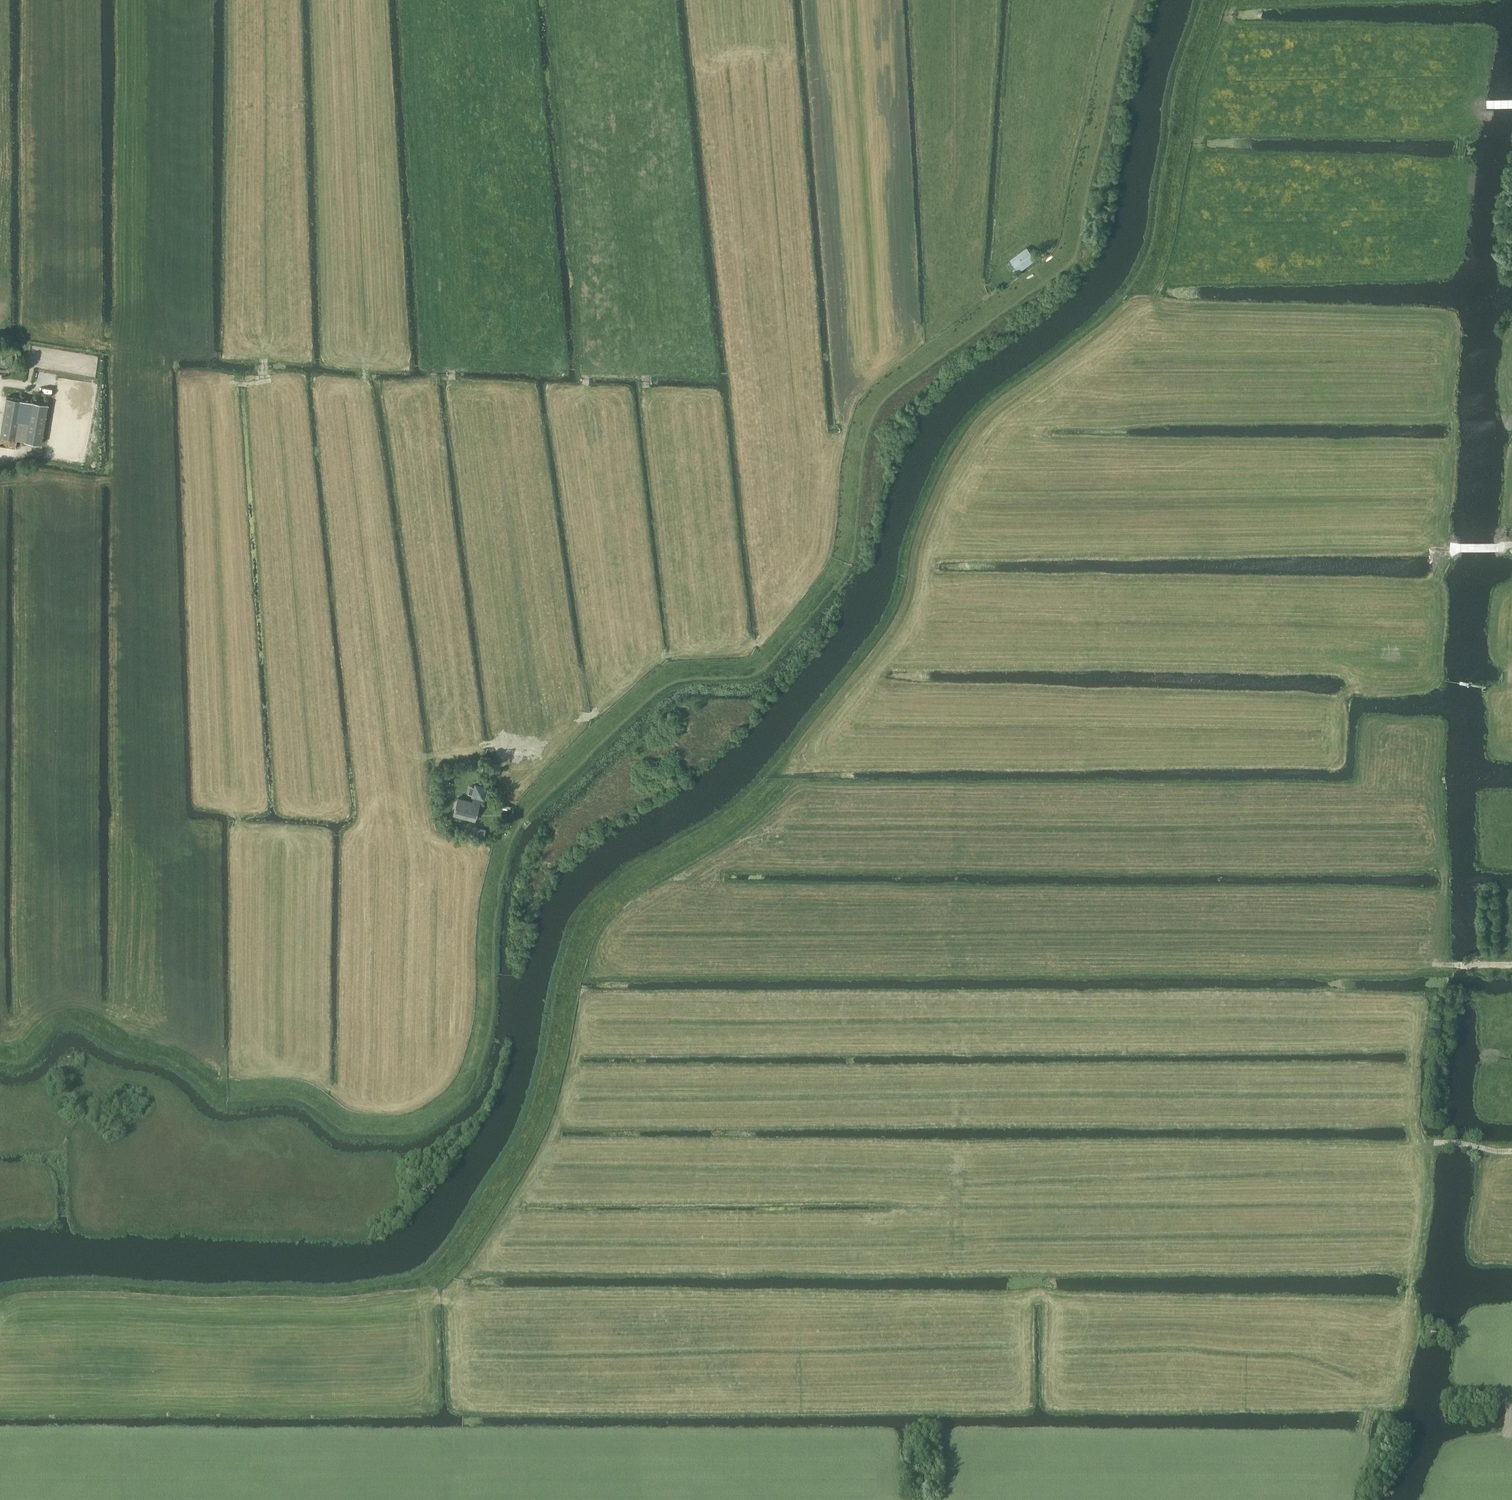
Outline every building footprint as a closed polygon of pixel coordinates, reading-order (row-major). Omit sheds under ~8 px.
[(1035,258),(1028,248),(1012,260),(1019,270),(1035,258)] [(474,820),(478,803),(457,798),(453,815),(474,820)]
